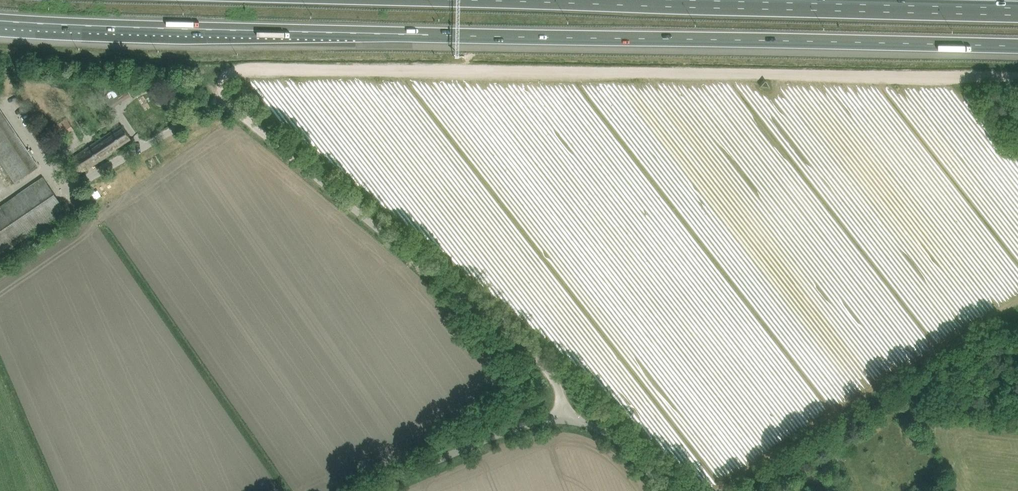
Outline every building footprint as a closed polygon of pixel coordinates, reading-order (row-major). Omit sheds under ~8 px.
[(14,178),(37,161),(0,112),(0,160),(14,178)] [(51,127),(59,140),(74,130),(66,118),(51,127)] [(112,153),(111,151),(130,138),(121,125),(67,161),(77,176),(112,153)] [(65,210),(43,178),(0,206),(0,254),(65,210)]
